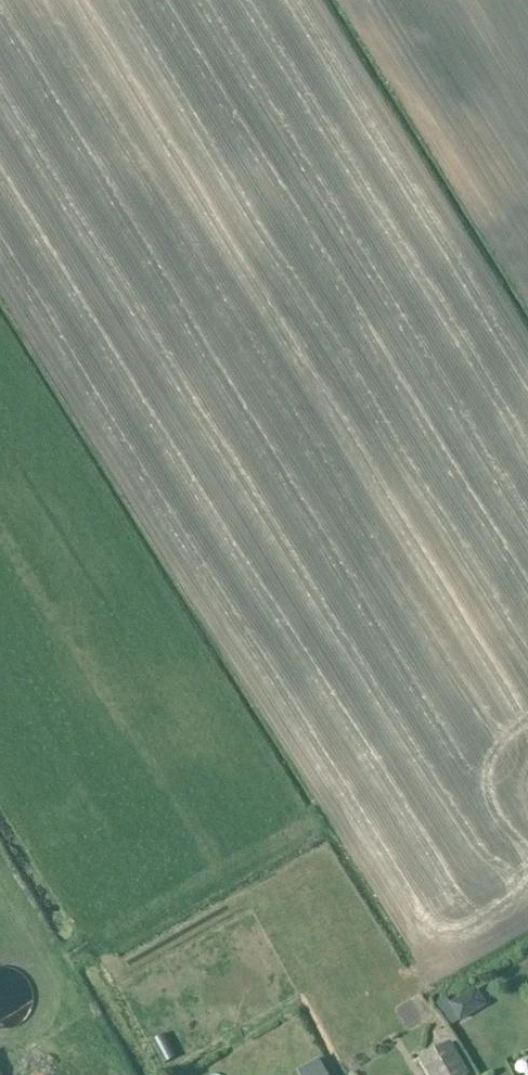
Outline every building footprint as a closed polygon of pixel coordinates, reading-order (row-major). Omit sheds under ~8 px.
[(421,1061),(429,1074),(470,1074),(451,1043),(421,1061)] [(297,1074),(298,1074),(326,1074),(318,1061),(298,1073),(297,1074)]
